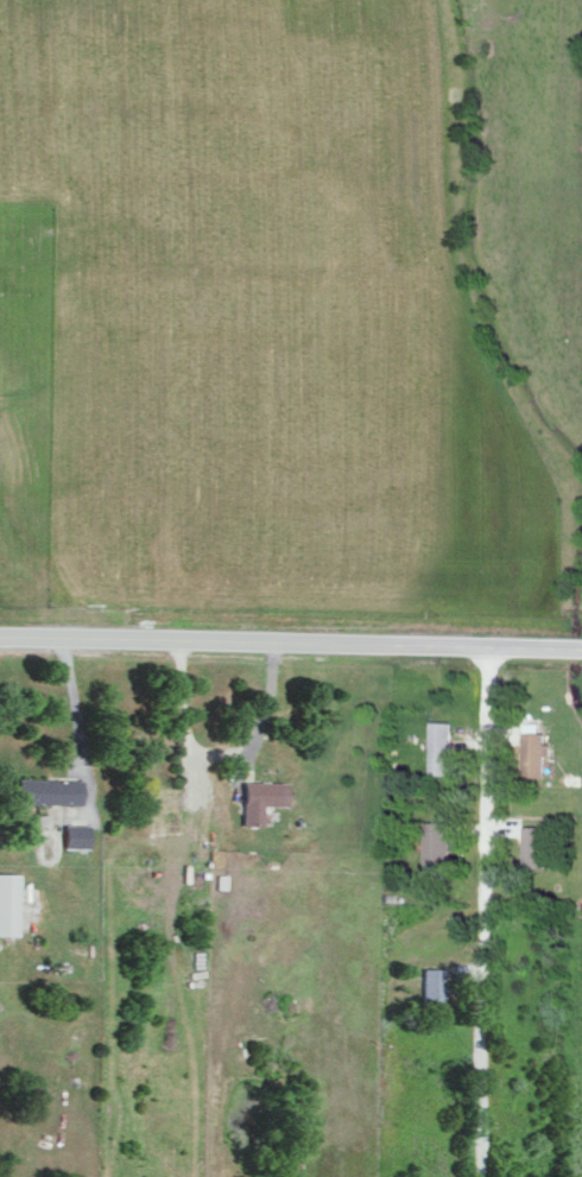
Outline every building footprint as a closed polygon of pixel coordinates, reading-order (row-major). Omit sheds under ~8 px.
[(431,773),(452,773),(451,720),(430,720),(431,773)] [(545,755),(552,754),(552,742),(546,742),(545,731),(524,732),(525,776),(546,775),(545,755)] [(82,779),(18,778),(17,803),(81,804),(82,779)] [(288,781),(246,780),(245,824),(265,825),(265,804),(288,804),(288,781)] [(451,821),(425,820),(424,868),(450,869),(451,821)] [(89,847),(90,824),(66,824),(65,847),(89,847)] [(547,825),(525,825),(524,865),(546,866),(547,825)] [(0,872),(0,934),(18,934),(19,873),(0,872)] [(447,967),(425,968),(426,1008),(448,1008),(447,967)]
